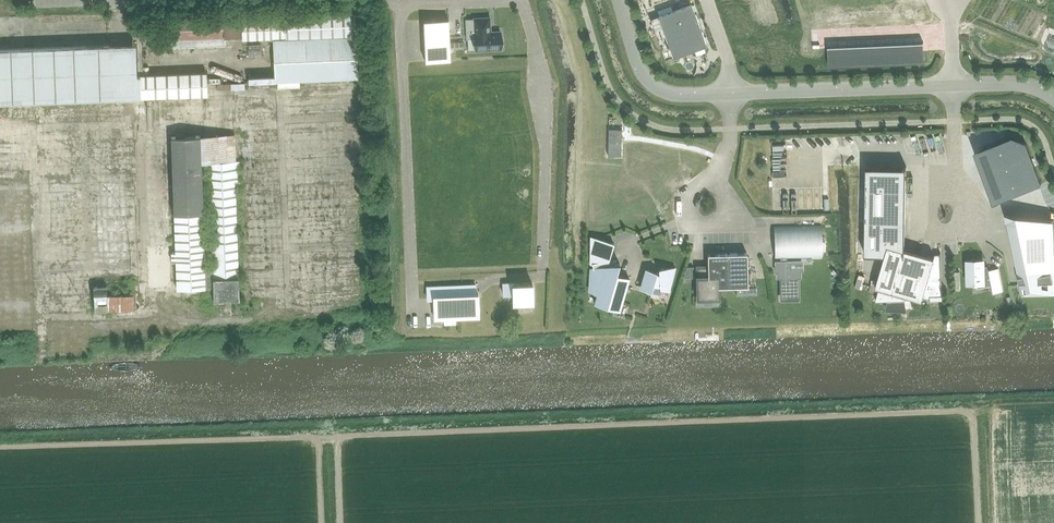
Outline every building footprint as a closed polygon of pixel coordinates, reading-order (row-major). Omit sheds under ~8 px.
[(691,4),(650,19),(665,60),(706,45),(691,4)] [(358,78),(356,36),(356,14),(242,19),(242,37),(243,40),(272,39),(274,76),(248,77),(248,83),(277,82),(278,87),(304,86),(304,81),(358,78)] [(474,19),(465,19),(466,39),(475,39),(475,51),(501,49),(500,31),(490,32),(490,18),(474,18),(474,19)] [(242,19),(164,22),(165,42),(169,42),(170,48),(196,46),(196,42),(217,41),(217,44),(224,44),(224,37),(224,38),(225,38),(225,37),(241,37),(242,37),(242,19)] [(448,19),(423,20),(425,62),(439,61),(450,60),(448,19)] [(0,49),(0,102),(133,96),(141,96),(208,94),(207,73),(207,72),(144,74),(136,74),(135,44),(131,44),(0,49)] [(260,44),(248,45),(249,58),(261,57),(260,44)] [(896,64),(905,64),(904,44),(895,45),(896,64)] [(905,64),(914,63),(913,44),(904,44),(905,64)] [(913,44),(914,63),(923,63),(923,44),(913,44)] [(877,65),(886,64),(885,45),(876,46),(877,65)] [(886,64),(896,64),(895,45),(885,45),(886,64)] [(849,66),(858,66),(857,46),(848,47),(849,66)] [(857,46),(858,66),(868,65),(867,46),(857,46)] [(868,65),(877,65),(876,46),(867,46),(868,65)] [(829,48),(830,67),(840,66),(839,47),(829,48)] [(839,47),(840,66),(849,66),(848,47),(839,47)] [(240,135),(235,135),(200,136),(172,137),(176,252),(171,252),(171,261),(177,261),(178,289),(213,288),(214,301),(240,300),(235,188),(240,188),(239,161),(241,160),(240,135)] [(1041,184),(1026,142),(1012,136),(980,147),(999,200),(1041,184)] [(868,166),(867,254),(885,254),(875,287),(879,288),(875,300),(905,299),(906,295),(922,300),(923,297),(929,299),(929,296),(942,296),(940,252),(940,253),(940,254),(934,254),(934,257),(906,249),(907,220),(908,167),(868,166)] [(984,210),(990,205),(969,183),(964,188),(984,210)] [(1005,214),(1006,222),(1010,222),(1020,271),(1022,271),(1023,275),(1017,276),(1021,296),(1053,295),(1053,256),(1053,219),(1005,214)] [(821,225),(778,226),(779,259),(780,259),(780,263),(775,263),(775,271),(778,271),(778,278),(780,278),(780,293),(798,293),(798,277),(800,277),(800,270),(802,270),(802,262),(786,263),(786,259),(822,258),(821,225)] [(597,293),(594,303),(620,310),(629,278),(616,275),(619,264),(613,265),(612,260),(609,261),(614,244),(591,237),(590,265),(592,264),(593,269),(590,270),(589,290),(597,293)] [(708,267),(697,267),(698,297),(718,297),(718,287),(747,286),(747,253),(707,254),(708,267)] [(983,260),(967,261),(968,283),(976,282),(977,288),(991,285),(993,294),(993,292),(1002,290),(998,268),(989,270),(988,267),(987,267),(988,268),(983,268),(983,260)] [(661,293),(661,287),(669,289),(675,268),(658,269),(659,274),(646,270),(641,288),(661,293)] [(96,306),(134,306),(134,290),(132,290),(109,290),(109,281),(96,281),(96,306)] [(533,303),(532,283),(513,284),(513,283),(503,284),(503,294),(513,294),(513,304),(533,303)] [(434,299),(434,318),(479,317),(478,294),(476,294),(475,285),(427,287),(427,299),(434,299)]
